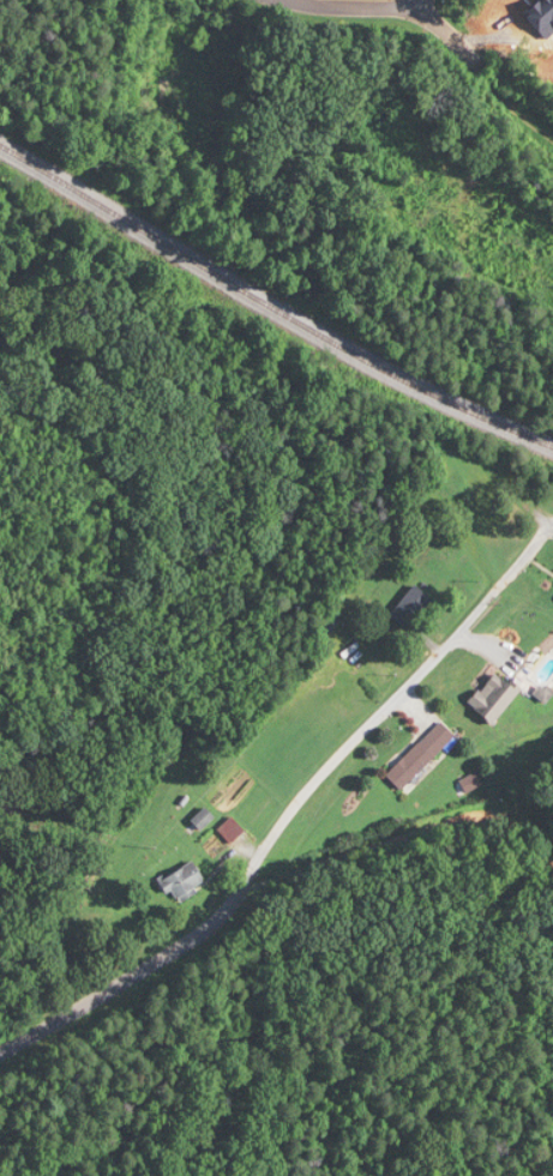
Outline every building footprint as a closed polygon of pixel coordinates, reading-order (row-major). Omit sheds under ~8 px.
[(432,602),(416,585),(389,613),(406,629),(432,602)] [(490,725),(521,690),(497,668),(466,703),(490,725)] [(386,775),(401,791),(455,736),(440,721),(386,775)] [(202,831),(214,818),(204,809),(193,822),(202,831)] [(231,843),(243,832),(231,819),(219,831),(231,843)] [(159,880),(172,906),(208,888),(195,862),(159,880)]
